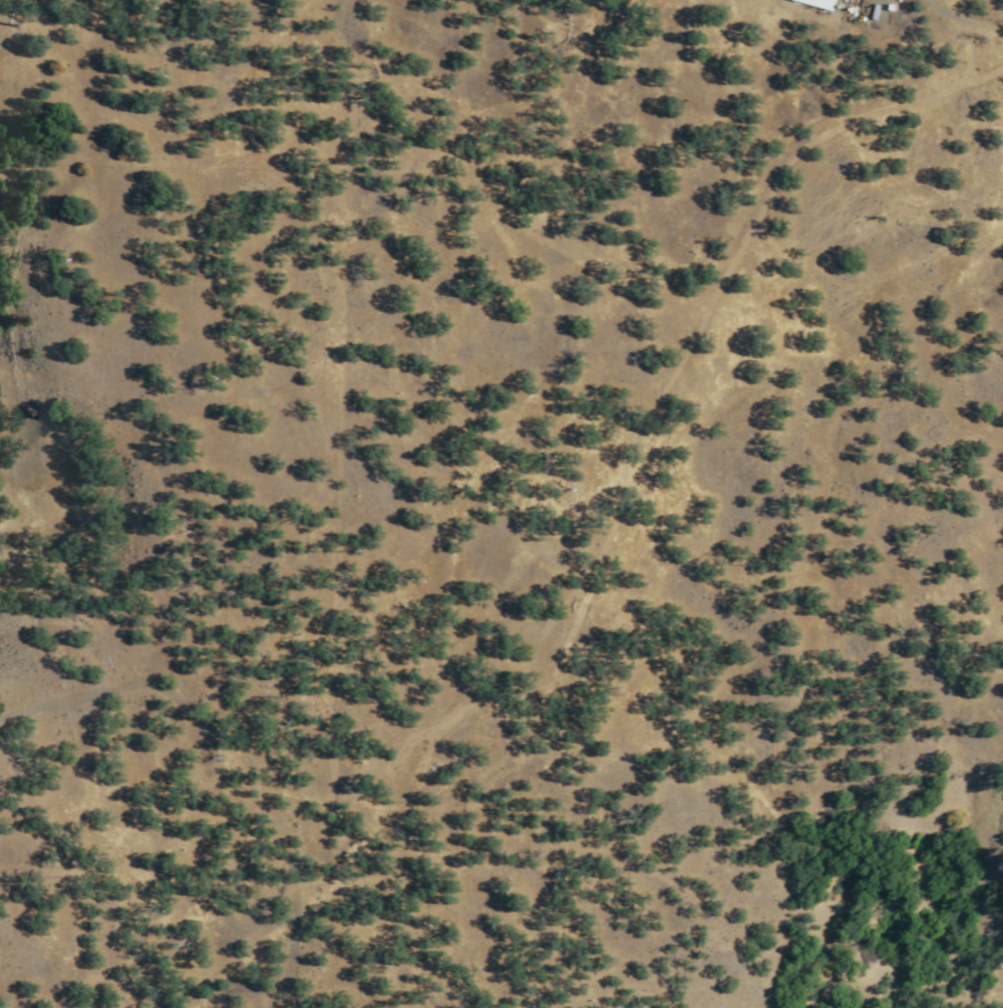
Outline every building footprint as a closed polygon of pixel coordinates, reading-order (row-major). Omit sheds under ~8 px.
[(835,0),(792,0),(791,1),(832,11),(835,0)]
